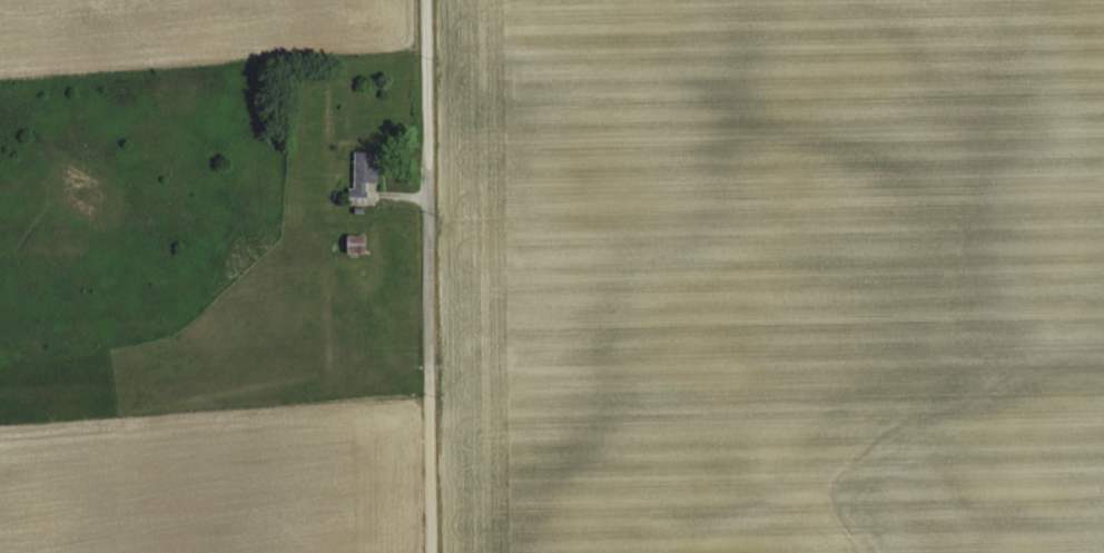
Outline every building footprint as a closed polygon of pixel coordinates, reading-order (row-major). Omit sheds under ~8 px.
[(376,183),(376,152),(353,152),(353,196),(366,196),(367,183),(376,183)] [(347,253),(365,254),(366,235),(347,234),(347,253)]
